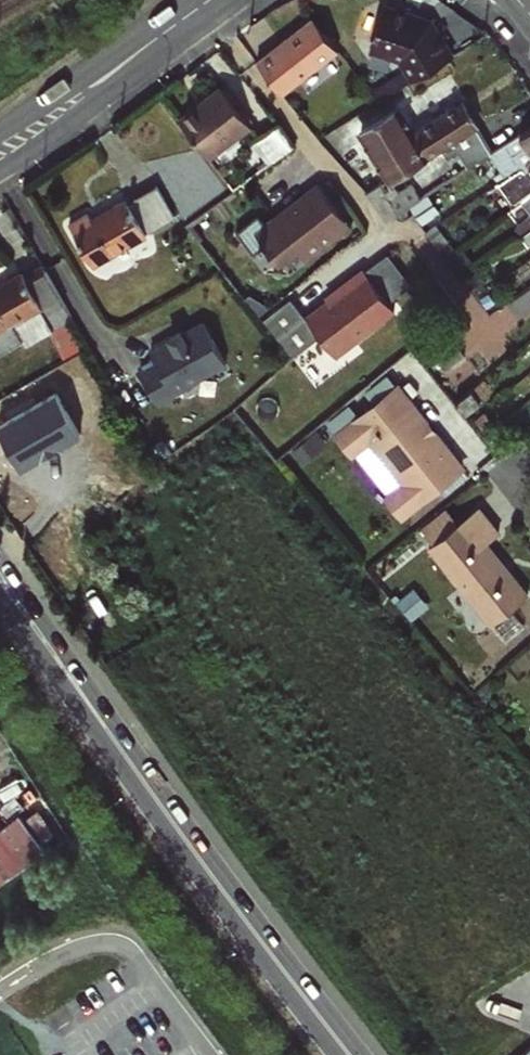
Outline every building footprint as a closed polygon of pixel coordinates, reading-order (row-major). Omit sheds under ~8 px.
[(385,3),(372,48),(402,57),(416,78),(456,54),(439,25),(437,27),(433,20),(423,17),(424,15),(414,12),(410,8),(399,4),(394,6),(385,3)] [(314,17),(261,57),(286,90),(340,49),(314,17)] [(226,84),(181,118),(209,158),(255,124),(226,84)] [(471,169),(495,152),(467,103),(417,132),(402,107),(362,130),(389,176),(454,138),(471,169)] [(256,140),(273,163),(286,154),(299,145),(281,121),(269,130),(256,140)] [(527,169),(529,167),(529,144),(517,154),(527,169)] [(508,174),(512,180),(523,172),(519,166),(508,174)] [(527,169),(523,172),(512,180),(509,182),(523,201),(529,196),(529,167),(527,169)] [(408,203),(389,176),(367,188),(371,192),(387,217),(408,203)] [(96,263),(179,216),(160,183),(112,211),(114,214),(98,223),(91,211),(73,221),(96,263)] [(259,214),(237,230),(254,254),(266,245),(278,262),(297,248),(306,259),(351,225),(322,185),(267,225),(259,214)] [(24,338),(15,321),(43,306),(48,314),(55,327),(75,316),(68,303),(46,267),(28,277),(26,273),(5,284),(8,289),(0,293),(0,351),(24,338)] [(262,318),(291,355),(320,333),(335,353),(393,307),(363,268),(330,293),(332,296),(306,316),(290,296),(262,318)] [(229,362),(204,322),(153,350),(159,363),(142,373),(162,401),(229,362)] [(457,403),(466,414),(490,394),(480,383),(457,403)] [(344,432),(358,451),(375,438),(410,483),(392,496),(406,514),(467,468),(405,386),(344,432)] [(60,393),(1,427),(25,468),(84,435),(60,393)] [(502,534),(481,509),(431,548),(494,626),(529,596),(488,545),(502,534)]
